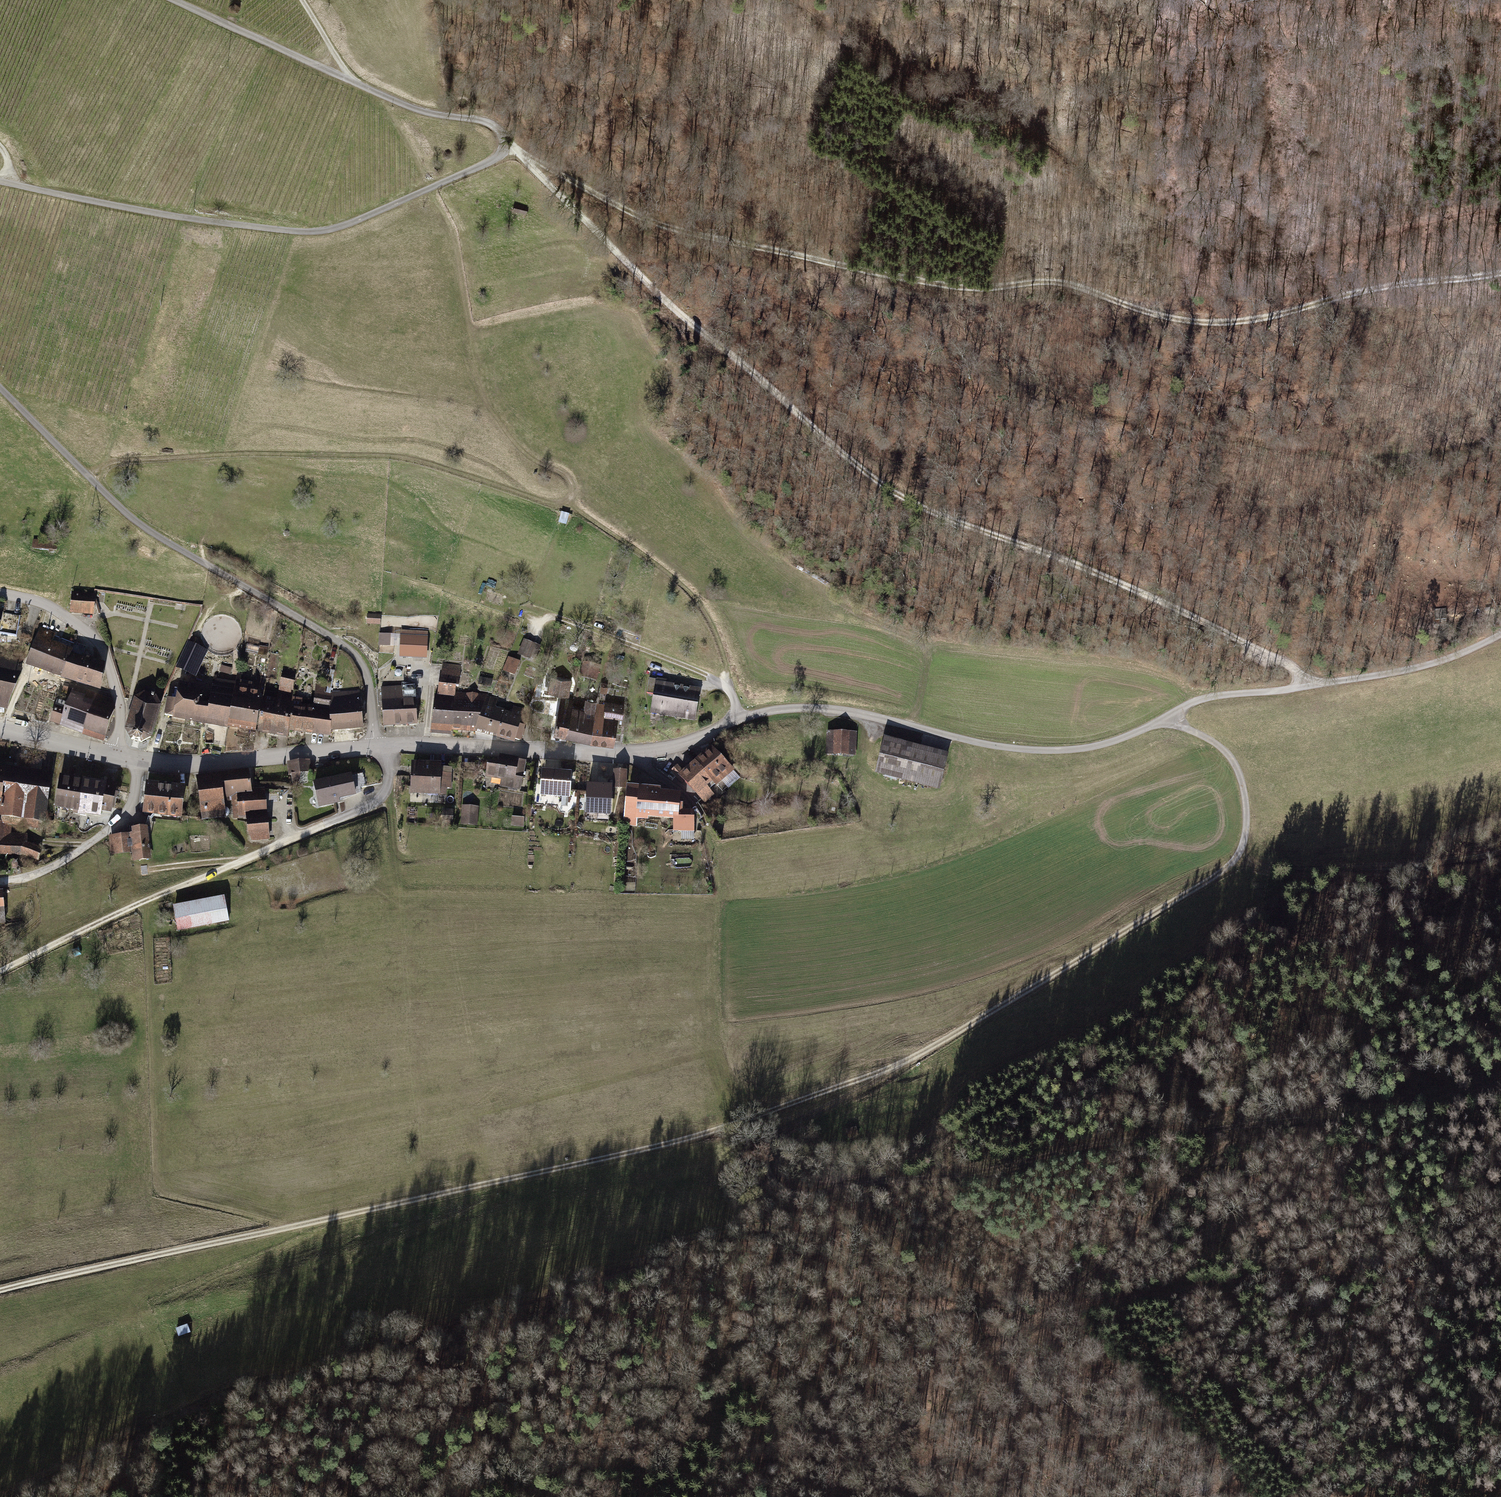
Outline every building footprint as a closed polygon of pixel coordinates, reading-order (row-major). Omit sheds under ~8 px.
[(241,7),(235,4),(232,9),(238,12),(241,7)] [(529,207),(516,203),(514,211),(526,215),(529,207)] [(569,517),(561,514),(558,522),(565,525),(569,517)] [(59,541),(35,540),(34,550),(59,552),(59,541)] [(95,594),(70,592),(68,612),(93,614),(95,594)] [(367,613),(366,624),(380,624),(381,614),(367,613)] [(56,633),(42,628),(29,665),(64,678),(74,649),(52,642),(56,633)] [(430,631),(401,631),(401,657),(430,657),(430,631)] [(389,645),(390,634),(380,633),(379,645),(389,645)] [(542,645),(525,638),(518,655),(535,662),(542,645)] [(201,655),(187,648),(179,666),(192,673),(201,655)] [(105,664),(73,653),(64,678),(95,690),(105,664)] [(523,662),(510,657),(505,670),(518,675),(523,662)] [(603,665),(585,660),(581,678),(598,682),(603,665)] [(461,665),(443,663),(435,728),(477,733),(518,745),(529,711),(513,706),(511,712),(498,706),(500,700),(491,696),(458,693),(461,665)] [(0,664),(0,707),(10,710),(20,669),(0,664)] [(299,669),(286,667),(281,692),(294,694),(299,669)] [(204,685),(180,681),(178,697),(170,696),(167,717),(230,727),(237,681),(217,678),(213,704),(201,702),(204,685)] [(572,681),(559,678),(556,693),(569,696),(572,681)] [(704,687),(660,680),(654,714),(698,720),(704,687)] [(266,686),(240,682),(232,727),(291,737),(298,695),(294,694),(281,692),(278,691),(277,699),(264,697),(266,686)] [(113,699),(76,685),(62,725),(107,742),(118,708),(113,699)] [(405,685),(382,687),(386,729),(420,725),(418,699),(406,700),(405,685)] [(314,706),(299,704),(294,732),(333,737),(333,696),(327,694),(328,688),(317,686),(314,706)] [(366,729),(363,690),(333,692),(333,696),(336,731),(366,729)] [(146,691),(136,695),(126,729),(131,739),(141,742),(149,737),(160,706),(158,696),(146,691)] [(571,700),(563,699),(557,735),(621,747),(629,702),(609,698),(607,705),(600,704),(601,699),(588,697),(586,709),(570,706),(571,700)] [(850,731),(827,731),(827,754),(827,755),(851,755),(850,731)] [(951,755),(886,738),(877,772),(942,789),(951,755)] [(713,747),(681,773),(699,795),(718,787),(734,772),(713,747)] [(500,762),(489,760),(485,784),(527,791),(531,763),(501,758),(500,762)] [(309,759),(289,761),(291,775),(311,772),(309,759)] [(446,763),(414,762),(413,793),(445,794),(446,763)] [(0,766),(0,799),(4,799),(8,768),(0,766)] [(53,774),(8,768),(4,799),(1,817),(46,824),(53,774)] [(252,769),(197,774),(201,819),(227,817),(225,802),(232,801),(234,819),(247,818),(249,837),(270,835),(266,788),(253,789),(252,769)] [(627,771),(614,770),(613,788),(627,788),(627,771)] [(569,774),(544,773),(542,794),(568,795),(569,774)] [(352,774),(314,782),(319,807),(340,803),(339,800),(357,796),(352,774)] [(117,785),(60,776),(55,809),(102,816),(103,811),(113,813),(117,785)] [(189,787),(151,782),(146,814),(184,819),(189,787)] [(666,788),(628,784),(625,826),(635,827),(636,820),(661,822),(661,819),(677,820),(676,832),(696,833),(698,816),(684,815),(686,793),(665,791),(666,788)] [(613,785),(586,785),(586,801),(613,801),(613,785)] [(479,825),(479,805),(462,805),(462,825),(479,825)] [(0,823),(0,854),(22,856),(37,862),(44,850),(25,840),(26,833),(11,833),(12,825),(0,823)] [(131,835),(110,836),(112,855),(131,853),(132,861),(151,860),(149,826),(130,828),(131,835)] [(224,898),(173,906),(177,932),(228,924),(224,898)]
